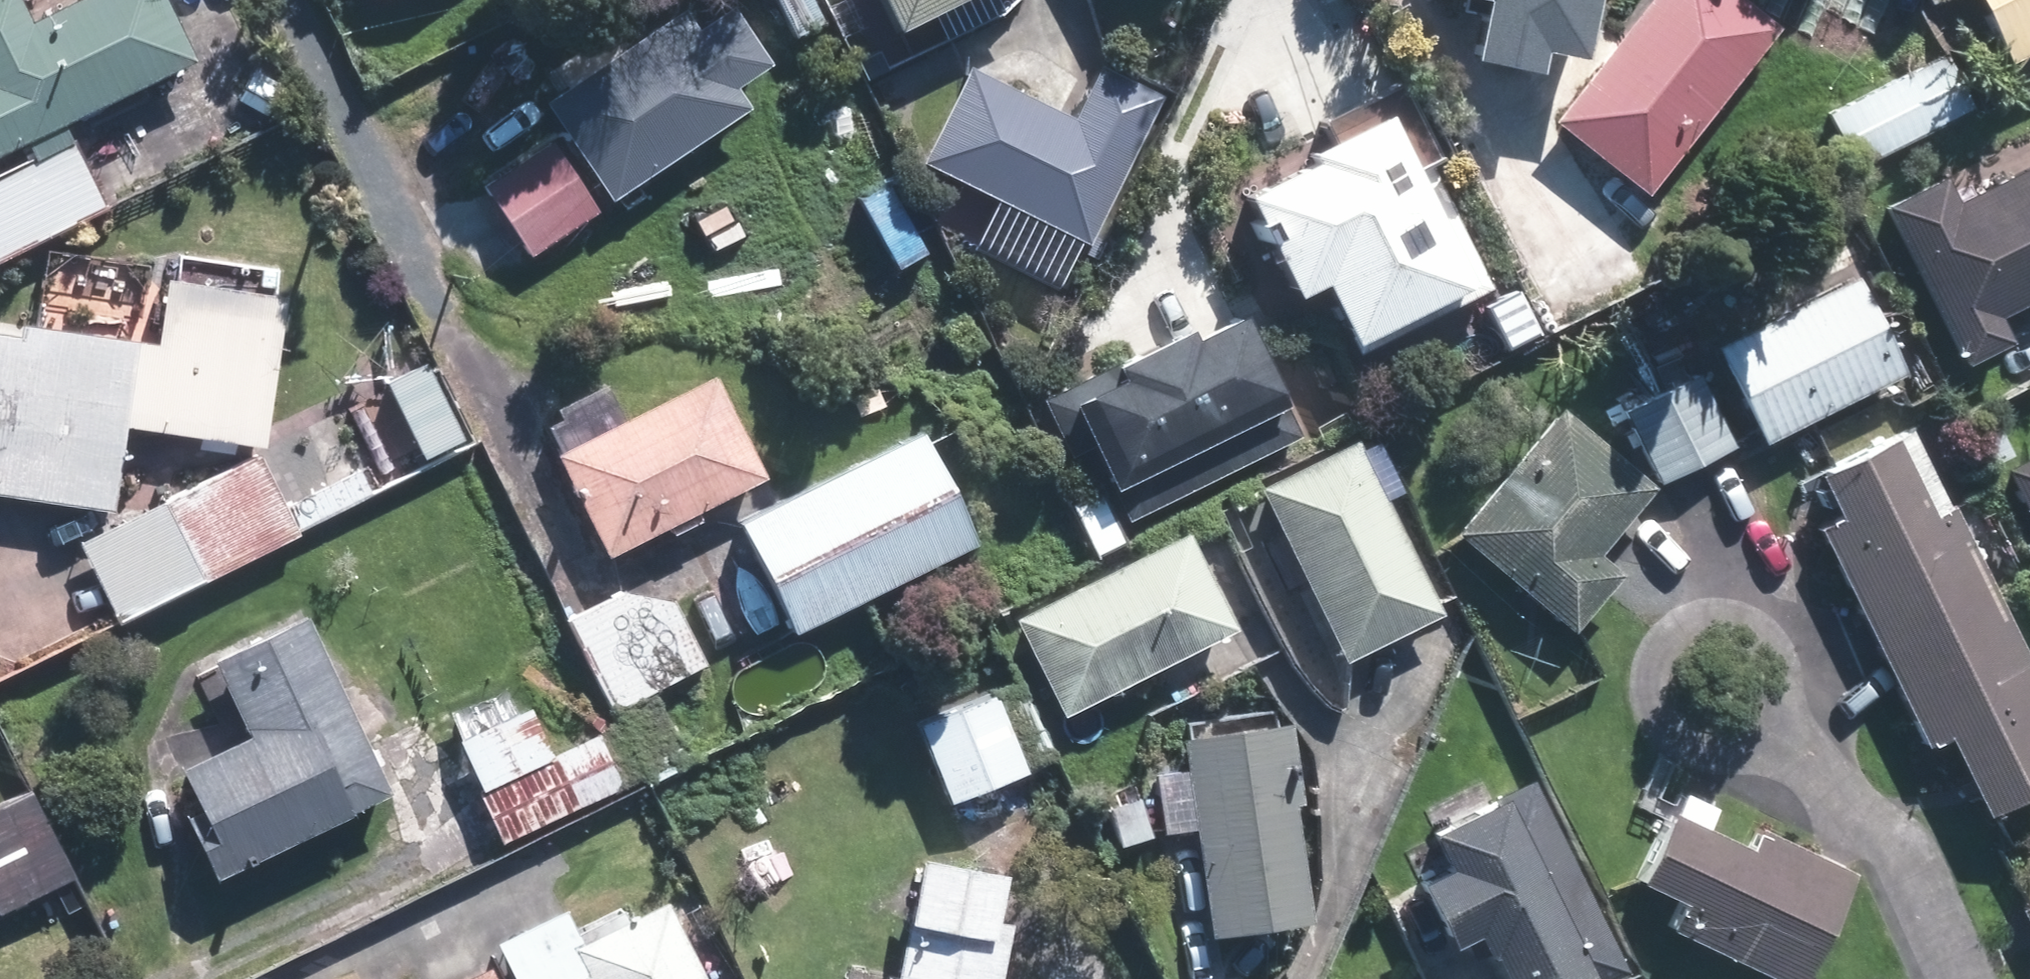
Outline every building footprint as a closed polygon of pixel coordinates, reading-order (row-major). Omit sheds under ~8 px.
[(163,0),(66,0),(26,19),(17,0),(0,0),(0,150),(22,140),(29,155),(0,169),(0,256),(101,208),(66,138),(59,123),(191,60),(163,0)] [(888,33),(958,0),(873,0),(888,33)] [(1486,59),(1548,71),(1552,48),(1591,56),(1602,0),(1497,0),(1486,59)] [(1785,27),(1750,0),(1653,0),(1558,120),(1652,195),(1785,27)] [(2029,49),(2029,0),(1976,0),(2006,61),(2029,49)] [(765,59),(728,3),(692,28),(678,7),(540,100),(606,199),(745,107),(729,83),(765,59)] [(948,13),(924,24),(932,42),(956,31),(948,13)] [(1942,51),(1825,108),(1850,162),(1967,105),(1942,51)] [(917,162),(1082,242),(1154,94),(1096,64),(1070,116),(964,65),(917,162)] [(1479,293),(1396,117),(1320,153),(1326,166),(1260,197),(1308,298),(1340,283),(1369,345),(1479,293)] [(594,206),(548,138),(480,184),(526,253),(594,206)] [(1893,208),(1970,366),(2016,345),(2002,316),(2029,302),(2029,171),(1961,204),(1949,181),(1893,208)] [(888,184),(864,196),(902,264),(926,251),(888,184)] [(1093,257),(1103,239),(1091,233),(1083,251),(1093,257)] [(1769,441),(1910,373),(1863,276),(1722,344),(1769,441)] [(108,507),(119,424),(263,445),(283,296),(161,279),(152,350),(0,329),(0,492),(108,507)] [(1097,449),(1133,520),(1301,436),(1245,324),(1208,342),(1203,333),(1114,378),(1111,371),(1047,403),(1075,460),(1097,449)] [(1701,449),(1742,429),(1705,356),(1664,376),(1701,449)] [(709,362),(552,440),(602,543),(760,465),(709,362)] [(1701,449),(1664,376),(1625,398),(1661,469),(1701,449)] [(1562,407),(1456,532),(1576,632),(1625,572),(1601,553),(1657,486),(1562,407)] [(918,419),(735,509),(790,620),(972,530),(918,419)] [(1890,423),(1814,462),(1834,504),(1813,515),(1920,736),(1943,726),(1981,804),(2029,780),(2029,659),(1950,494),(1929,504),(1890,423)] [(1358,437),(1261,484),(1345,658),(1442,610),(1358,437)] [(278,506),(253,453),(75,541),(114,620),(292,533),(374,493),(361,466),(278,506)] [(2004,468),(2029,522),(2029,455),(2004,468)] [(1186,534),(1014,618),(1063,715),(1234,629),(1186,534)] [(615,578),(561,607),(643,765),(684,745),(650,679),(704,651),(671,591),(615,578)] [(386,795),(301,614),(208,658),(243,734),(172,767),(190,806),(175,813),(206,879),(386,795)] [(991,683),(913,712),(942,790),(1020,760),(991,683)] [(553,750),(533,704),(462,735),(483,783),(479,784),(502,835),(625,781),(602,729),(553,750)] [(1187,734),(1214,934),(1317,920),(1300,798),(1307,798),(1295,720),(1187,734)] [(1537,785),(1438,835),(1456,872),(1431,884),(1464,949),(1489,936),(1512,978),(1632,978),(1636,977),(1537,785)] [(69,873),(26,791),(0,805),(0,908),(69,873)] [(1665,918),(1794,976),(1849,858),(1755,814),(1746,834),(1666,797),(1633,869),(1679,890),(1665,918)] [(1016,924),(1001,920),(1010,870),(925,854),(902,978),(1005,978),(1016,924)] [(671,890),(585,933),(567,899),(498,933),(521,978),(715,978),(671,890)] [(2016,899),(2029,926),(2029,892),(2016,899)] [(494,961),(456,978),(502,978),(494,961)]
